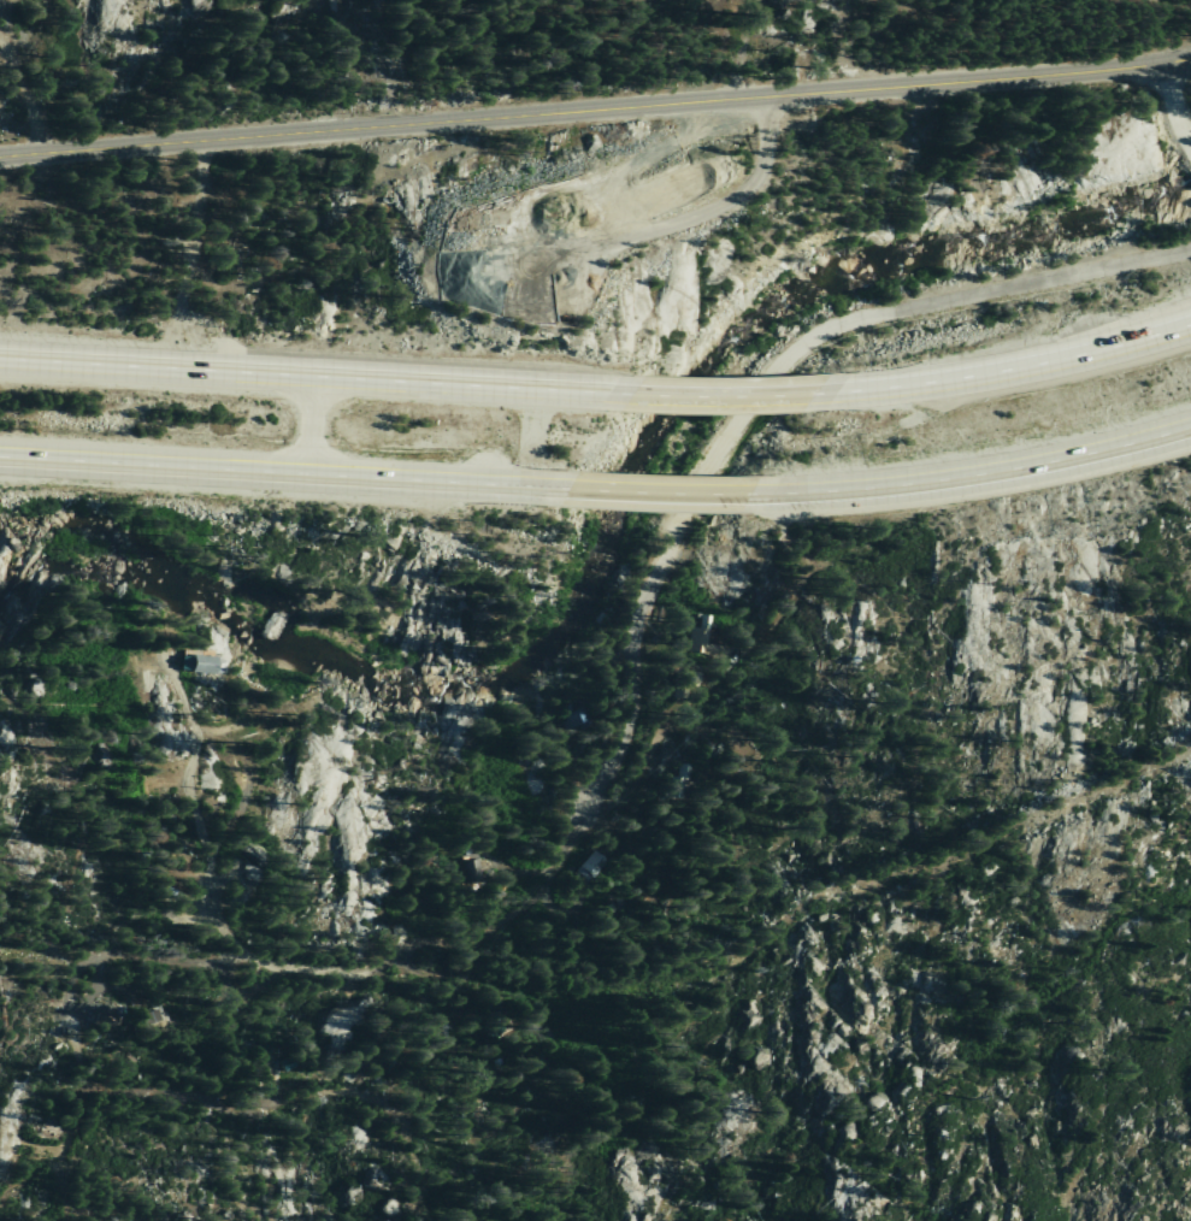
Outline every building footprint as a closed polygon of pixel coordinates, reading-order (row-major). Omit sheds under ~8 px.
[(684,627),(682,662),(698,662),(698,655),(726,657),(727,647),(707,645),(709,621),(696,620),(696,629),(684,627)] [(183,653),(208,655),(207,673),(182,671),(183,653)] [(673,670),(671,698),(683,698),(684,688),(696,688),(697,672),(673,670)] [(566,731),(588,721),(580,706),(568,710),(566,704),(556,709),(566,731)] [(685,763),(680,803),(660,800),(662,783),(665,783),(666,777),(672,778),(674,762),(685,763)] [(458,855),(464,884),(480,880),(474,851),(458,855)] [(574,873),(591,851),(608,863),(591,885),(574,873)] [(125,1016),(155,1007),(159,1021),(130,1030),(125,1016)] [(119,1058),(126,1068),(137,1060),(130,1050),(119,1058)] [(273,1061),(277,1073),(290,1067),(285,1056),(273,1061)]
